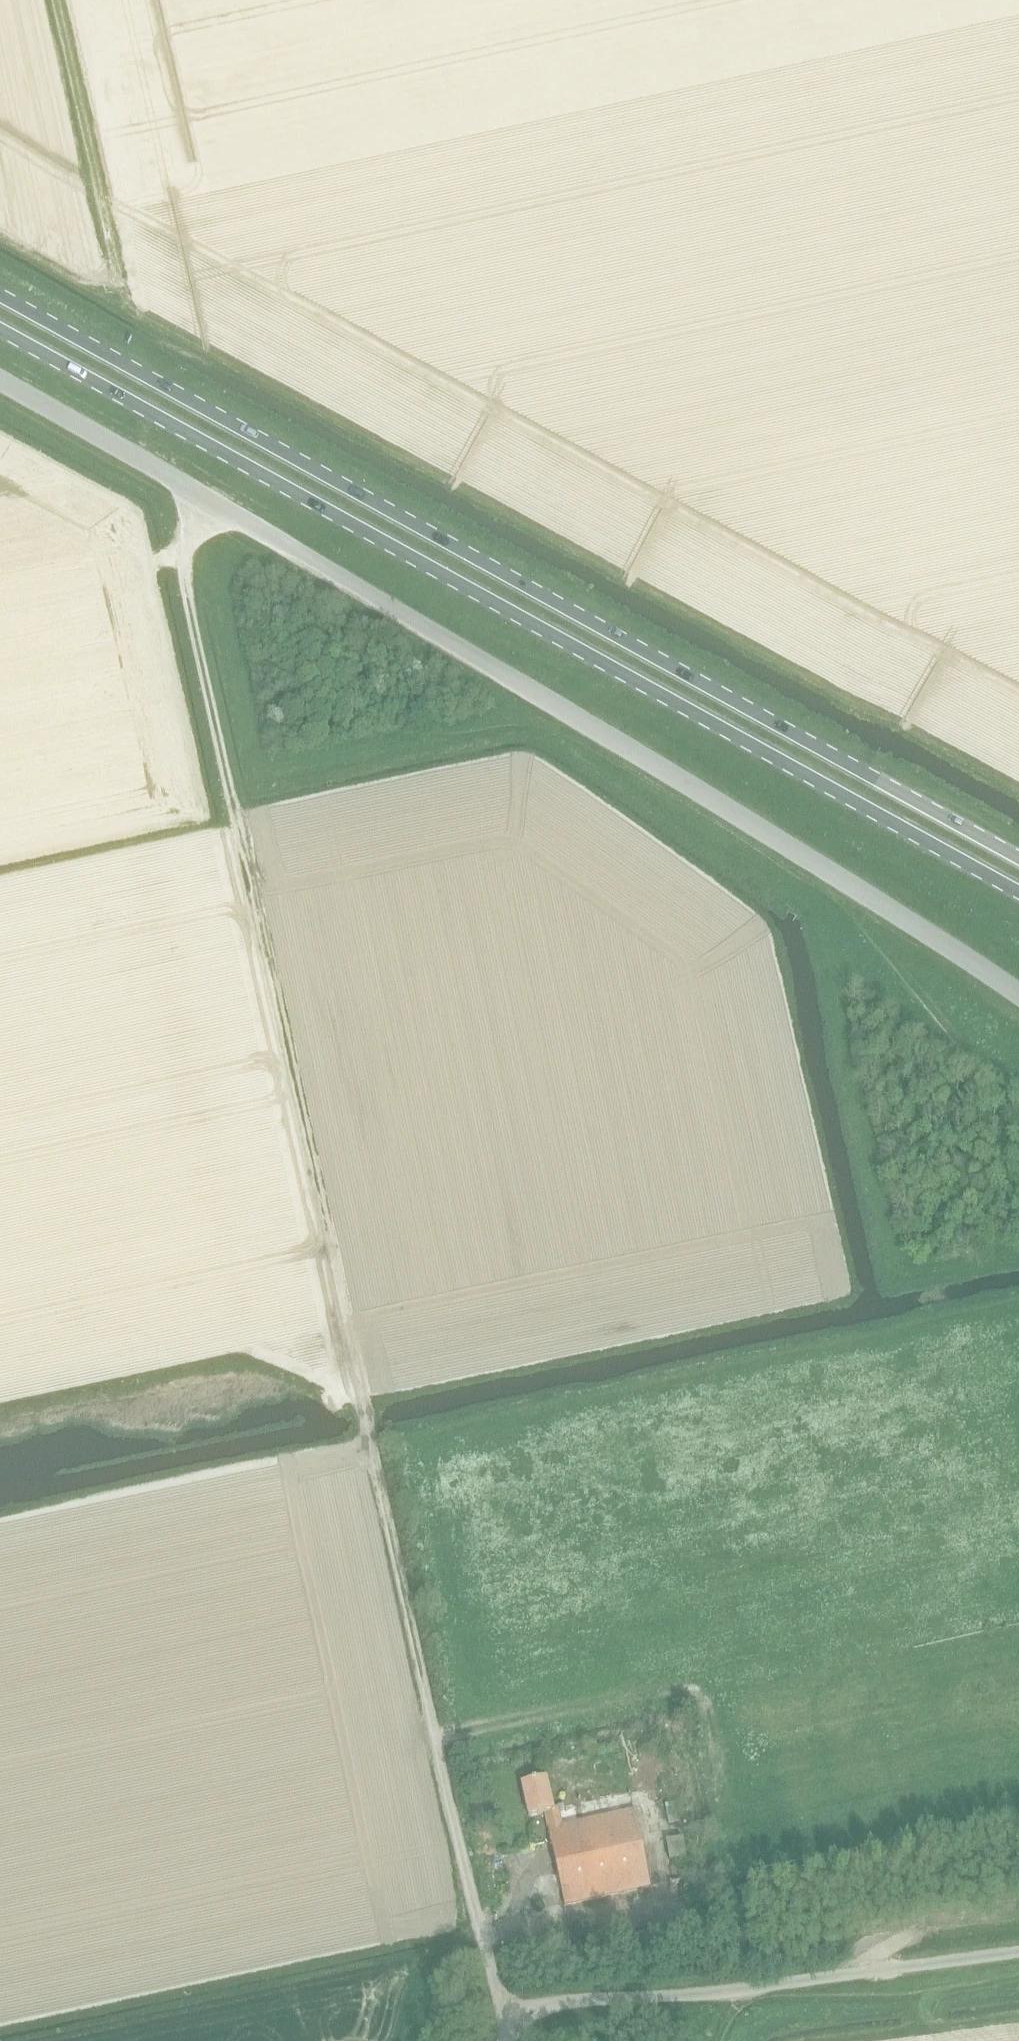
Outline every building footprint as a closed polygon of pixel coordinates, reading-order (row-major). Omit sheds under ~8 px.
[(548,1828),(564,1906),(650,1887),(634,1809),(560,1825),(557,1807),(553,1808),(546,1778),(521,1783),(528,1817),(545,1813),(548,1828)]
